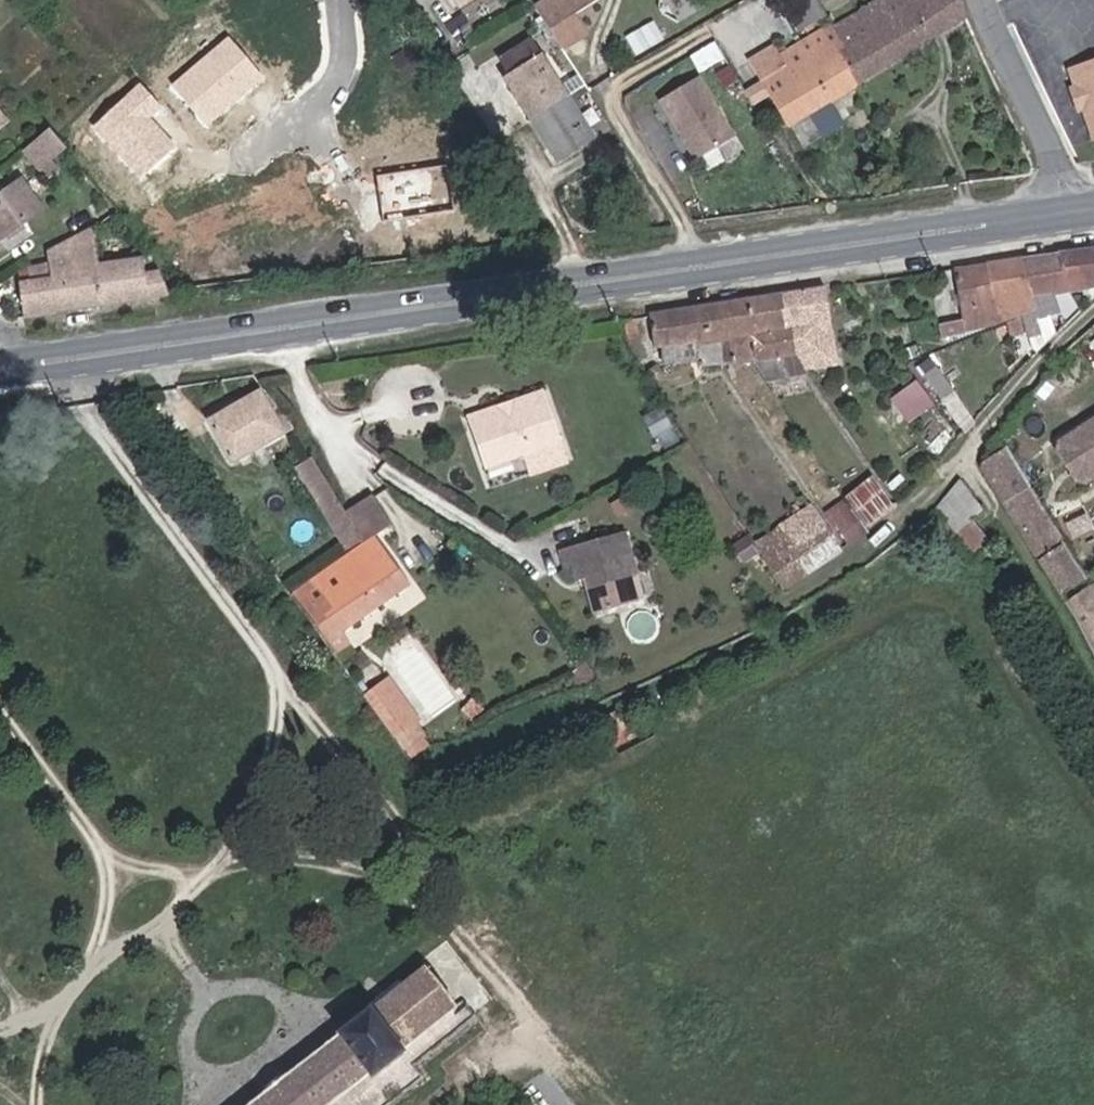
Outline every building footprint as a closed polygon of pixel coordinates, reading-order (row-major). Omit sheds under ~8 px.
[(475,10),(492,0),(469,0),(475,10)] [(552,11),(580,55),(607,40),(597,20),(628,0),(569,0),(552,11)] [(804,0),(810,14),(803,18),(809,29),(837,15),(830,0),(804,0)] [(983,25),(974,0),(901,0),(848,32),(859,54),(855,57),(873,86),(983,25)] [(803,128),(873,86),(855,57),(859,54),(848,32),(804,58),(798,53),(769,70),(803,128)] [(552,46),(521,64),(532,82),(562,64),(552,46)] [(239,49),(185,95),(217,133),(271,86),(239,49)] [(11,64),(0,50),(0,72),(11,64)] [(532,82),(525,85),(575,172),(614,152),(562,64),(532,82)] [(1076,78),(1093,136),(1093,72),(1076,78)] [(735,136),(698,75),(655,102),(693,162),(735,136)] [(137,109),(107,138),(154,187),(184,157),(157,129),(169,117),(150,97),(137,109)] [(0,114),(0,144),(14,132),(0,114)] [(69,133),(57,119),(36,141),(64,173),(87,154),(69,133)] [(458,175),(389,186),(396,230),(465,219),(458,175)] [(22,180),(0,203),(0,254),(47,207),(22,180)] [(118,245),(61,252),(63,270),(51,272),(52,288),(37,291),(40,318),(185,298),(182,274),(164,275),(160,259),(121,264),(118,245)] [(1050,313),(1051,318),(1036,322),(998,335),(991,337),(994,347),(1031,340),(1037,356),(1047,353),(1043,332),(1064,327),(1069,344),(1093,318),(1093,254),(1039,262),(1041,271),(1042,279),(1044,285),(1046,293),(1046,294),(1048,302),(1050,313)] [(1025,315),(1030,317),(1050,313),(1048,302),(1046,294),(1046,293),(1044,285),(1042,279),(1041,271),(1039,262),(999,268),(1002,282),(1009,307),(1025,315)] [(962,274),(976,334),(1018,321),(1030,317),(1025,315),(1009,307),(1002,282),(999,268),(962,274)] [(798,298),(819,356),(838,352),(836,334),(850,331),(846,291),(798,298)] [(767,303),(776,359),(819,356),(798,298),(767,303)] [(739,306),(742,340),(754,339),(756,362),(776,359),(767,303),(739,306)] [(739,306),(662,318),(667,347),(742,340),(739,306)] [(819,356),(776,359),(781,370),(823,364),(819,356)] [(952,371),(940,379),(957,401),(968,394),(952,371)] [(910,421),(936,403),(919,379),(893,396),(910,421)] [(261,392),(218,420),(249,465),(292,438),(261,392)] [(499,422),(486,426),(502,473),(576,446),(560,403),(506,422),(499,422)] [(1067,434),(1062,458),(1080,488),(1093,495),(1093,418),(1067,434)] [(1091,558),(1026,452),(1004,462),(1003,477),(1007,482),(1009,486),(1010,488),(1011,489),(1039,537),(1040,538),(1043,544),(1093,633),(1093,563),(1091,558)] [(859,505),(879,537),(913,502),(898,478),(859,505)] [(976,489),(958,505),(973,531),(997,515),(976,489)] [(378,552),(389,544),(402,535),(377,494),(374,496),(369,499),(351,511),(361,527),(370,541),(374,546),(378,552)] [(361,527),(347,505),(333,513),(348,536),(361,527)] [(838,522),(859,558),(879,537),(859,505),(838,522)] [(768,549),(799,597),(854,560),(826,513),(768,549)] [(997,515),(973,531),(992,562),(1018,546),(997,515)] [(370,541),(361,527),(348,536),(357,550),(370,541)] [(637,539),(575,558),(579,576),(589,575),(593,590),(607,589),(616,620),(650,611),(642,581),(649,579),(637,539)] [(336,648),(338,651),(350,644),(420,597),(421,592),(389,544),(378,552),(305,602),(309,607),(310,609),(331,641),(335,646),(336,648)] [(325,672),(344,660),(343,658),(340,653),(338,651),(336,648),(335,646),(331,641),(310,609),(309,607),(305,602),(288,613),(282,617),(325,672)] [(343,658),(344,660),(344,661),(346,662),(356,654),(350,644),(338,651),(340,653),(343,658)] [(399,739),(407,749),(423,737),(403,710),(406,708),(387,682),(369,696),(382,716),(388,724),(395,733),(396,734),(399,739)] [(498,707),(499,705),(481,703),(480,711),(496,714),(498,707)] [(423,737),(407,749),(409,751),(411,755),(422,749),(428,744),(423,737)] [(443,1079),(446,1076),(439,1068),(430,1072),(415,1054),(470,1009),(467,1005),(464,1001),(445,977),(444,975),(443,974),(323,1062),(275,1098),(275,1099),(274,1099),(271,1101),(265,1104),(409,1104),(443,1079)]
